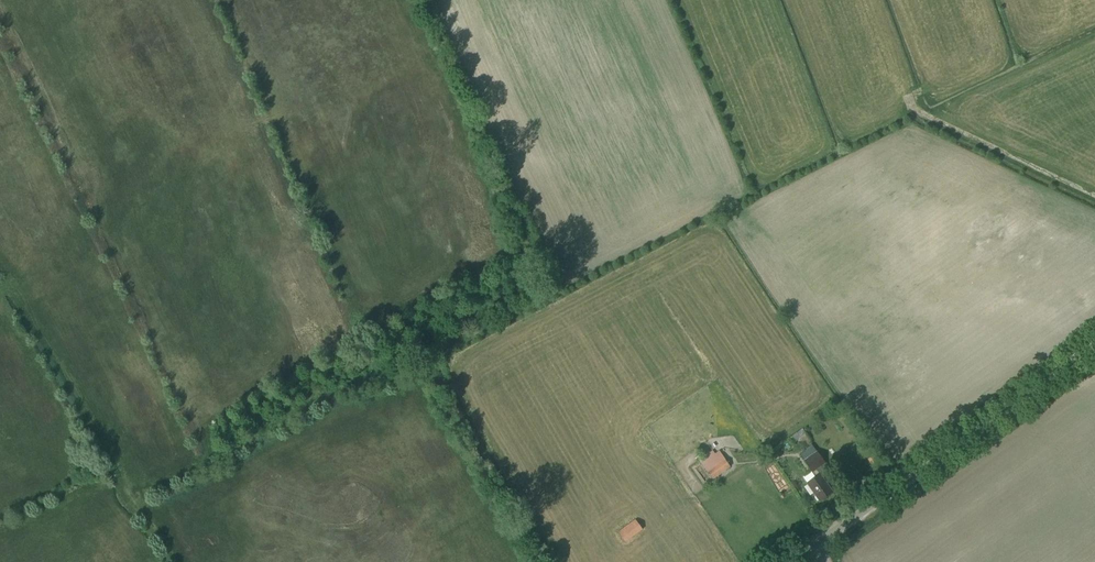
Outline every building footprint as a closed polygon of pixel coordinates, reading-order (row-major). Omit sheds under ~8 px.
[(797,440),(803,448),(813,441),(804,428),(789,439),(792,444),(797,440)] [(817,453),(816,453),(811,446),(799,454),(804,461),(804,462),(811,472),(812,472),(811,473),(815,478),(807,484),(820,502),(833,493),(816,469),(824,463),(817,453)] [(712,480),(729,467),(718,452),(714,455),(712,452),(710,454),(706,448),(704,450),(705,452),(700,456),(702,459),(699,462),(712,480)] [(624,543),(642,530),(634,521),(617,533),(624,543)]
